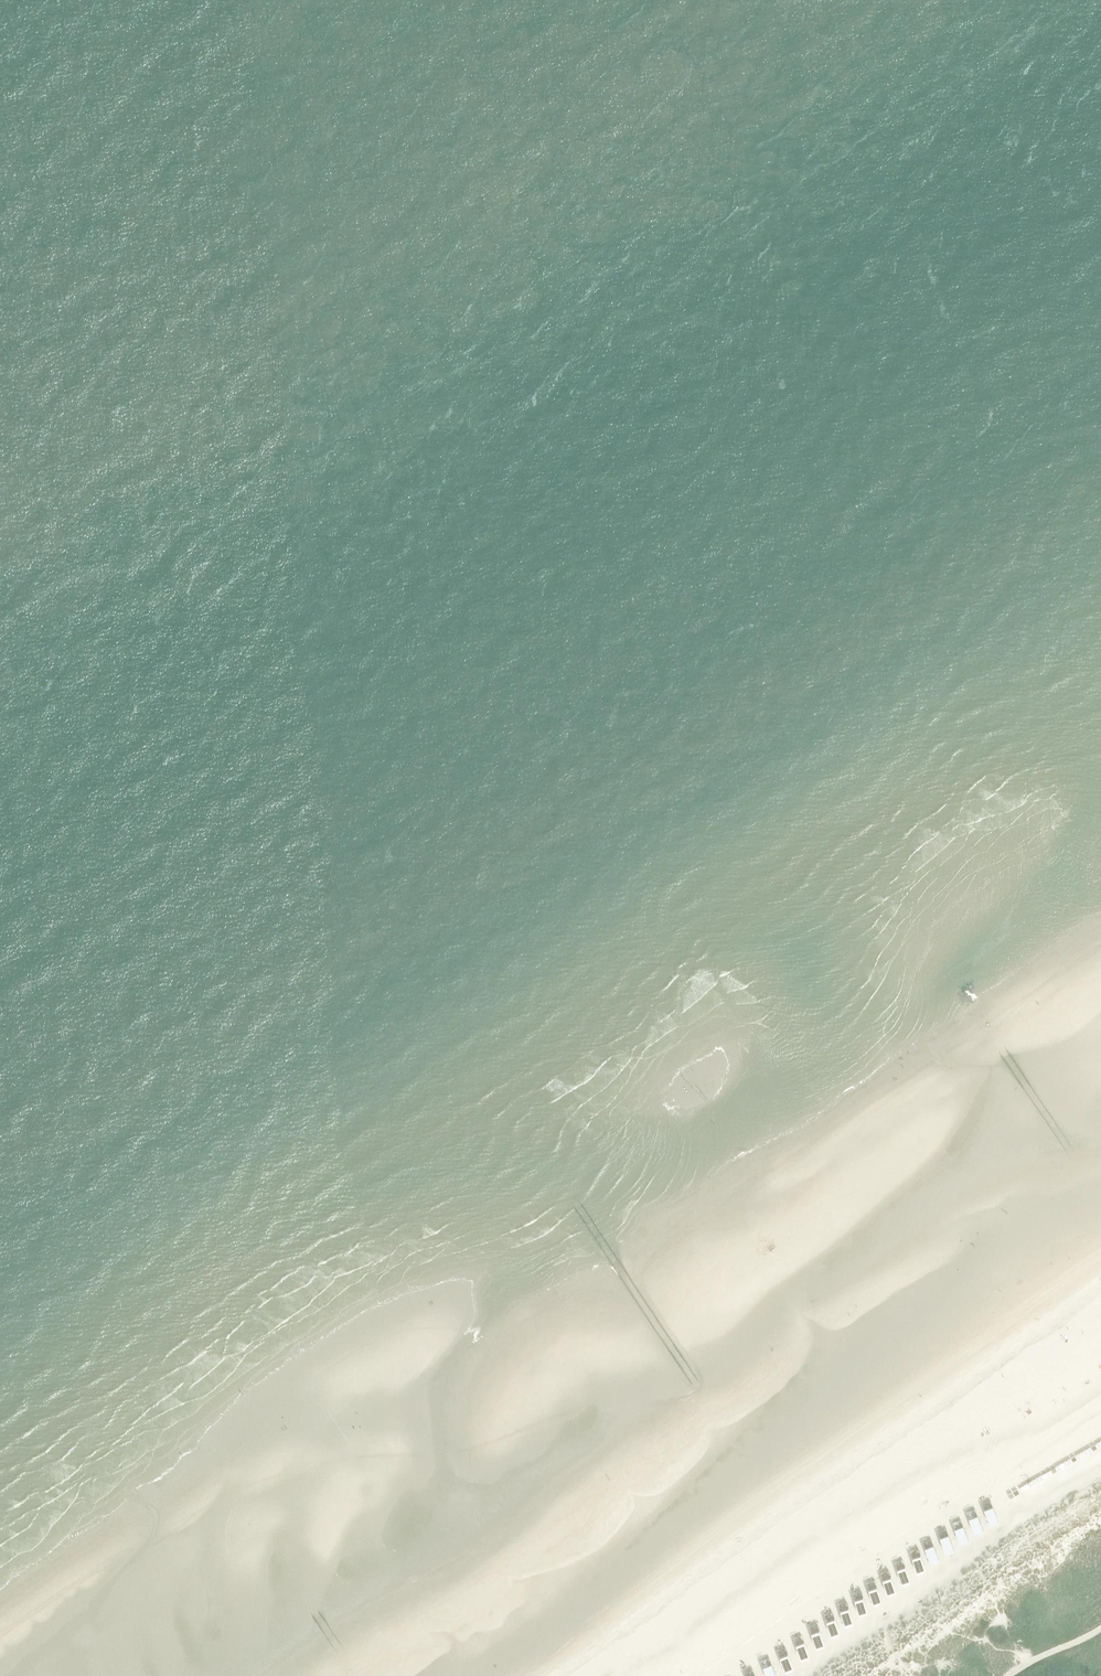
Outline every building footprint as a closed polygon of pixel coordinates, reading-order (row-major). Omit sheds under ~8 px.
[(999,1503),(990,1507),(997,1523),(1006,1520),(999,1503)] [(984,1514),(975,1517),(982,1534),(991,1530),(984,1514)] [(969,1524),(960,1527),(967,1544),(976,1541),(969,1524)] [(953,1534),(944,1537),(951,1554),(959,1551),(953,1534)] [(938,1545),(929,1548),(936,1565),(945,1562),(938,1545)] [(922,1555),(914,1558),(920,1575),(929,1572),(922,1555)] [(907,1567),(899,1570),(905,1587),(914,1583),(907,1567)] [(891,1577),(882,1580),(889,1597),(898,1594),(891,1577)] [(876,1589),(868,1592),(874,1609),(883,1606),(876,1589)] [(862,1599),(853,1603),(860,1619),(869,1616),(862,1599)] [(846,1611),(837,1615),(844,1632),(853,1628),(846,1611)] [(832,1623),(823,1626),(830,1643),(839,1640),(832,1623)] [(816,1633),(807,1636),(814,1653),(822,1650),(816,1633)] [(800,1644),(791,1647),(798,1664),(807,1661),(800,1644)] [(785,1654),(777,1657),(784,1674),(792,1671),(785,1654)] [(762,1669),(765,1675),(775,1675),(771,1666),(762,1669)]
